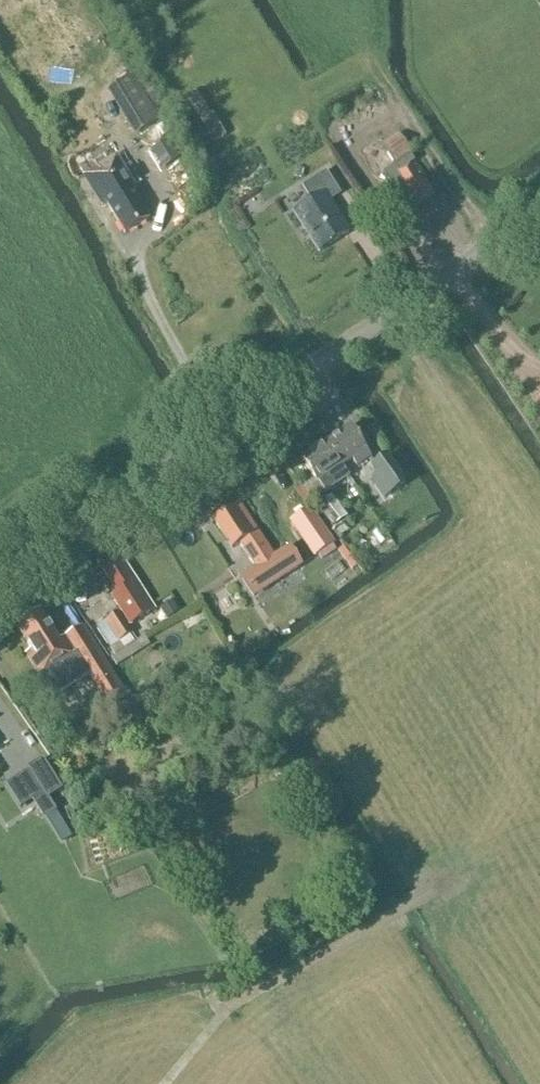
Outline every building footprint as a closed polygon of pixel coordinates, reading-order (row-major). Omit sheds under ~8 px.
[(136,137),(161,121),(161,120),(167,116),(140,73),(109,92),(136,137)] [(197,90),(184,97),(209,144),(222,137),(197,90)] [(399,135),(382,147),(393,165),(411,153),(399,135)] [(169,141),(154,150),(165,169),(180,160),(169,141)] [(125,234),(148,219),(142,209),(149,205),(140,190),(133,194),(130,189),(134,186),(116,156),(84,176),(102,205),(106,203),(125,234)] [(410,157),(395,167),(398,172),(395,174),(405,188),(397,194),(404,206),(413,200),(417,206),(435,194),(410,157)] [(333,244),(332,243),(348,234),(328,201),(339,195),(325,173),(303,187),(312,202),(295,213),(319,252),(321,250),(322,251),(333,244)] [(326,445),(341,467),(352,460),(356,466),(370,457),(350,428),(326,445)] [(341,467),(326,445),(303,461),(322,490),(336,481),(331,474),(341,467)] [(378,476),(371,481),(384,500),(406,485),(388,458),(373,468),(378,476)] [(347,518),(332,497),(317,507),(332,528),(347,518)] [(253,597),(286,575),(304,563),(292,545),(274,557),(240,504),(214,521),(232,549),(239,544),(256,569),(241,579),(253,597)] [(284,520),(310,558),(332,543),(306,505),(284,520)] [(343,548),(337,552),(352,571),(358,566),(343,548)] [(135,622),(154,610),(121,559),(103,571),(135,622)] [(82,627),(59,642),(40,613),(17,627),(35,657),(31,660),(30,660),(40,677),(54,699),(89,677),(109,709),(126,698),(82,627)] [(120,642),(131,634),(117,613),(106,621),(120,642)] [(117,665),(151,645),(145,636),(112,656),(117,665)] [(43,760),(28,770),(48,801),(63,792),(43,760)] [(16,780),(8,786),(22,809),(31,804),(16,780)]
